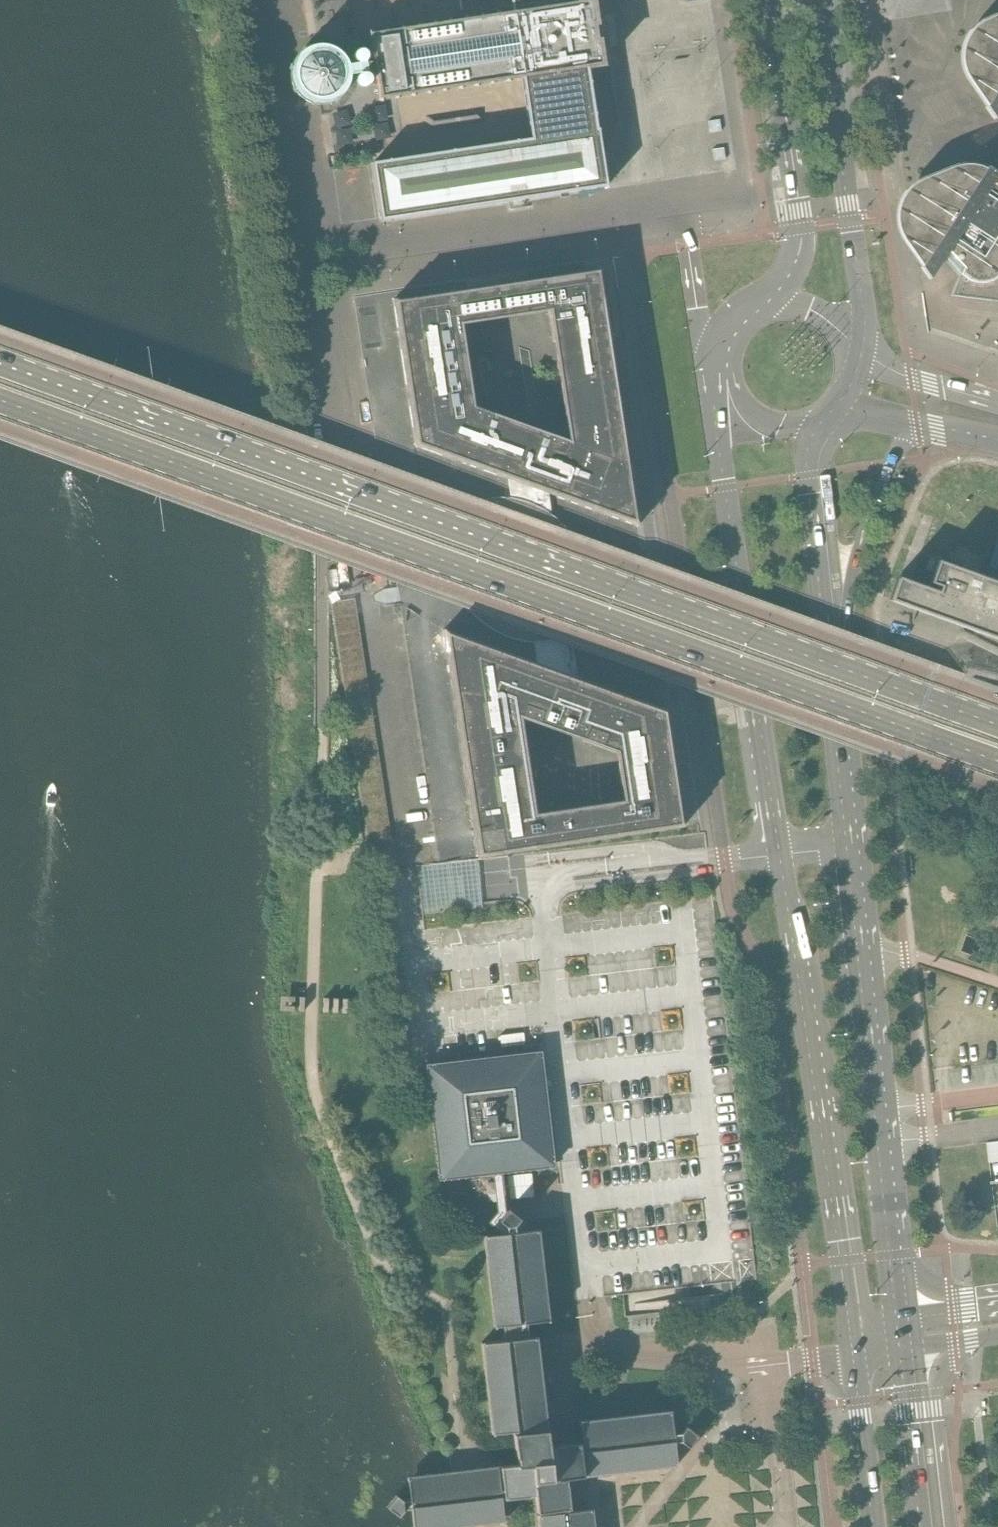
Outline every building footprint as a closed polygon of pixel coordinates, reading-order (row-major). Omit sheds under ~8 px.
[(348,67),(346,62),(343,57),(339,53),(334,50),(329,48),(324,47),(318,47),(312,48),(311,48),(306,50),(302,53),(298,57),(295,62),(292,67),(291,73),(291,78),(292,84),(294,89),(297,93),(301,97),(305,100),(310,103),(315,104),(321,105),(326,104),(331,103),(336,100),(340,97),(343,93),(346,89),(348,85),(349,80),(349,76),(360,75),(360,76),(359,77),(358,78),(358,79),(358,81),(358,82),(358,83),(359,84),(359,85),(360,86),(361,87),(362,87),(364,87),(365,87),(366,87),(367,86),(368,86),(369,85),(370,84),(370,83),(370,81),(370,80),(370,79),(370,78),(369,77),(368,76),(367,75),(367,74),(376,73),(379,96),(380,100),(382,100),(382,96),(395,94),(396,98),(398,97),(397,94),(411,92),(412,95),(414,95),(413,91),(427,89),(427,93),(430,92),(429,89),(443,87),(443,90),(445,90),(445,87),(459,85),(459,88),(461,88),(461,84),(474,82),(475,86),(477,85),(477,82),(490,80),(491,83),(493,83),(492,79),(506,77),(507,81),(509,81),(508,77),(522,75),(531,139),(373,161),(382,221),(607,187),(599,129),(597,129),(588,69),(603,66),(600,41),(596,42),(595,33),(594,26),(597,25),(593,0),(578,3),(578,0),(510,0),(512,13),(499,15),(498,11),(496,12),(497,15),(483,17),(482,14),(480,14),(481,17),(467,20),(467,16),(464,16),(465,20),(451,22),(451,18),(449,19),(449,22),(435,24),(435,21),(433,21),(433,25),(420,27),(419,23),(417,23),(418,27),(404,29),(403,26),(401,26),(402,29),(388,32),(388,28),(385,28),(386,32),(372,34),(372,30),(369,31),(370,34),(374,61),(365,63),(365,61),(366,60),(366,59),(366,58),(367,57),(366,56),(366,55),(366,54),(365,53),(364,52),(363,51),(362,51),(360,51),(359,51),(358,51),(357,52),(356,53),(355,53),(355,54),(354,56),(354,57),(354,58),(354,59),(355,60),(356,61),(357,62),(358,63),(358,65),(348,67)] [(989,18),(981,21),(974,26),(969,32),(964,38),(962,45),(960,53),(960,61),(961,68),(964,76),(967,82),(994,120),(997,114),(997,14),(989,18)] [(987,167),(986,168),(979,166),(971,164),(963,164),(955,165),(933,174),(918,180),(913,183),(907,188),(904,192),(901,197),(898,202),(896,207),(895,213),(895,221),(896,228),(899,236),(903,242),(929,280),(937,268),(943,259),(959,276),(951,296),(992,301),(997,302),(997,175),(987,167)] [(509,637),(516,639),(523,641),(530,641),(537,641),(540,664),(574,677),(567,634),(574,629),(577,626),(580,622),(583,617),(587,609),(590,598),(591,591),(591,582),(589,572),(586,560),(584,555),(582,551),(577,543),(573,536),(568,531),(563,525),(556,519),(549,514),(545,493),(551,495),(558,497),(592,509),(598,512),(606,514),(612,517),(633,524),(639,526),(637,511),(633,489),(632,483),(631,475),(629,463),(610,333),(607,312),(605,304),(604,297),(601,276),(600,269),(593,270),(566,274),(543,278),(536,279),(515,282),(508,283),(486,286),(479,287),(458,290),(451,291),(429,295),(422,296),(401,299),(394,300),(395,307),(398,329),(399,335),(400,343),(401,350),(407,386),(408,392),(409,400),(410,406),(413,428),(416,446),(422,448),(443,456),(449,458),(456,460),(463,463),(497,475),(503,477),(512,480),(515,500),(508,499),(499,499),(482,502),(478,503),(474,505),(471,507),(467,509),(464,512),(461,515),(458,519),(454,524),(452,528),(451,531),(449,535),(447,542),(446,550),(446,555),(447,559),(448,569),(450,576),(452,581),(454,585),(458,593),(460,597),(464,603),(469,609),(473,614),(478,618),(494,630),(502,634),(509,637)] [(919,612),(997,640),(997,583),(937,561),(927,588),(898,577),(889,601),(919,612)] [(633,699),(626,696),(620,694),(586,682),(579,679),(574,677),(540,664),(532,661),(525,659),(511,654),(491,647),(484,644),(477,642),(471,640),(450,632),(444,630),(446,644),(449,666),(450,673),(451,680),(452,687),(458,723),(459,730),(464,766),(465,773),(471,808),(472,815),(473,823),(474,829),(477,851),(478,858),(485,857),(507,853),(513,853),(535,849),(541,848),(563,845),(570,844),(592,841),(599,840),(622,836),(627,835),(649,832),(656,831),(677,828),(684,827),(683,820),(676,770),(675,763),(669,727),(667,711),(660,708),(640,701),(633,699)] [(962,952),(978,958),(984,942),(968,935),(962,952)] [(593,1509),(570,1511),(570,1509),(571,1509),(568,1485),(567,1485),(566,1478),(584,1476),(584,1474),(586,1474),(587,1476),(602,1474),(677,1466),(675,1443),(682,1442),(682,1443),(689,1447),(698,1435),(686,1426),(681,1432),(681,1433),(673,1434),(671,1411),(580,1421),(583,1444),(580,1444),(580,1443),(556,1446),(556,1447),(549,1448),(547,1430),(545,1430),(545,1428),(547,1428),(537,1337),(529,1338),(528,1324),(550,1321),(539,1230),(516,1233),(516,1226),(516,1225),(521,1219),(509,1209),(506,1212),(502,1173),(556,1167),(543,1049),(425,1062),(438,1180),(494,1174),(498,1211),(490,1222),(500,1228),(501,1235),(484,1237),(494,1327),(502,1326),(504,1341),(482,1343),(492,1434),(515,1431),(515,1434),(514,1434),(516,1458),(518,1458),(518,1465),(501,1467),(501,1469),(499,1469),(498,1467),(409,1477),(411,1501),(404,1501),(404,1500),(397,1496),(388,1507),(400,1517),(405,1511),(405,1509),(412,1509),(414,1526),(460,1526),(505,1522),(502,1499),(505,1499),(505,1500),(529,1497),(536,1496),(538,1513),(536,1513),(536,1516),(538,1515),(540,1526),(595,1526),(593,1509)] [(991,1162),(997,1162),(997,1141),(989,1142),(991,1162)]
